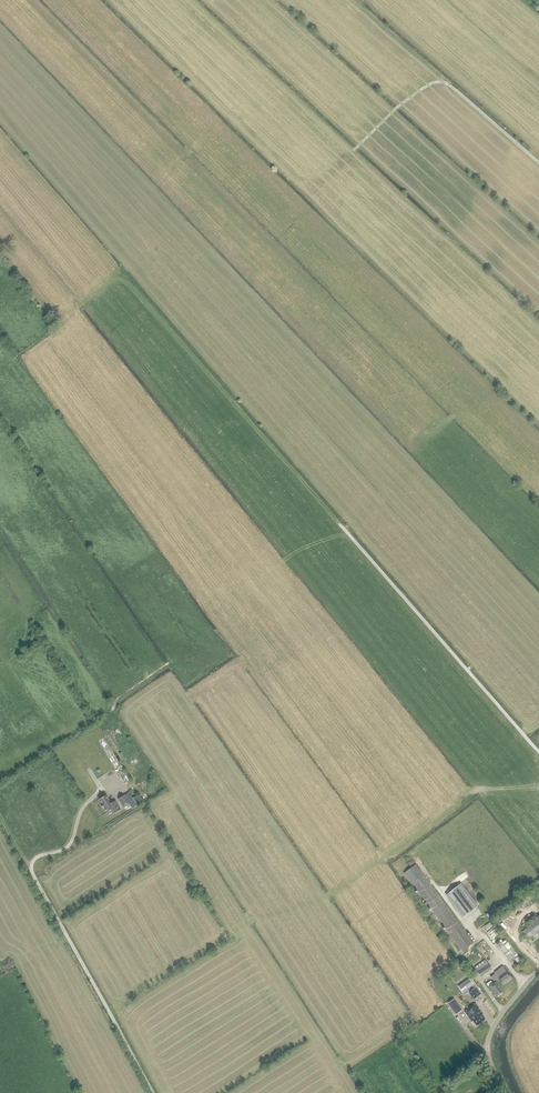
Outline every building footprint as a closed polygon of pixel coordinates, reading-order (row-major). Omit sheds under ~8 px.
[(132,798),(129,793),(125,795),(118,799),(124,808),(130,804),(133,808),(140,803),(136,796),(132,798)] [(101,805),(103,808),(104,808),(107,813),(111,810),(114,814),(121,809),(115,800),(111,803),(107,795),(99,799),(102,804),(101,805)] [(474,942),(461,925),(416,864),(404,873),(449,933),(464,953),(468,950),(467,948),(474,942)] [(477,907),(460,884),(447,894),(463,917),(477,907)] [(528,923),(529,925),(522,931),(527,939),(538,931),(538,933),(538,914),(528,923)] [(513,966),(521,960),(506,939),(498,945),(513,966)] [(485,959),(474,967),(480,975),(491,968),(485,959)] [(498,978),(503,985),(513,978),(504,966),(494,973),(495,974),(490,977),(493,981),(498,978)] [(474,999),(481,994),(469,978),(458,986),(465,995),(469,992),(474,999)] [(496,996),(503,992),(500,988),(501,987),(496,981),(488,987),(491,991),(492,990),(496,996)] [(453,999),(448,1003),(453,1010),(458,1006),(453,999)] [(476,1025),(485,1019),(481,1014),(483,1013),(476,1004),(464,1011),(472,1021),(473,1020),(476,1025)]
